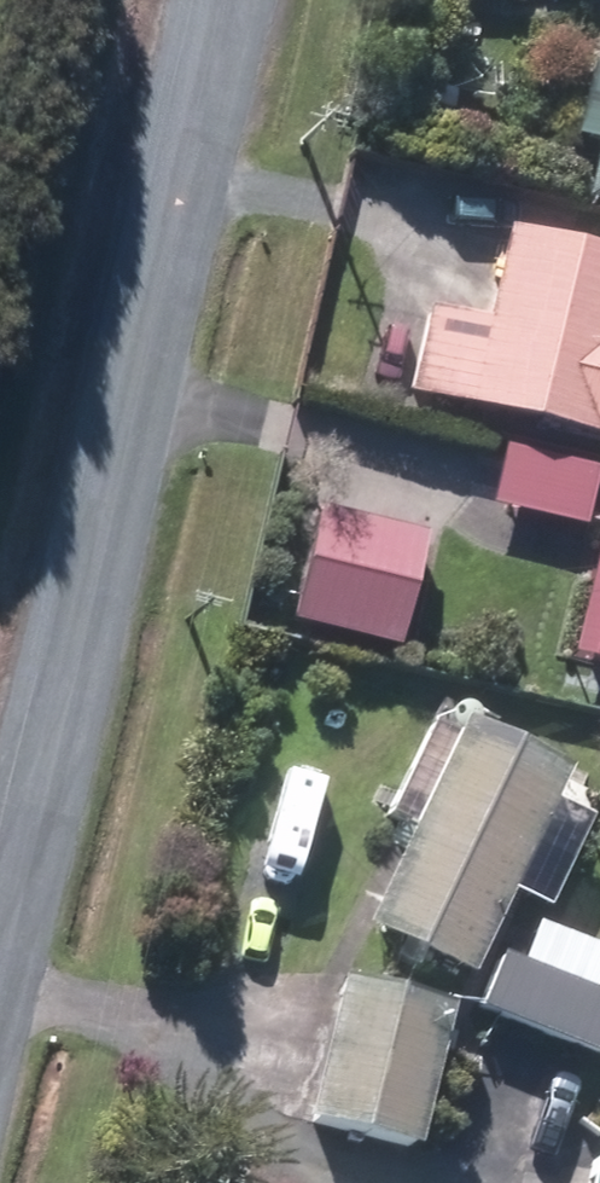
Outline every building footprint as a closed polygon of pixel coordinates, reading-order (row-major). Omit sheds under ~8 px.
[(594,64),(576,136),(599,141),(599,66),(594,64)] [(599,206),(599,141),(585,202),(599,206)] [(599,438),(599,250),(512,227),(488,324),(429,308),(409,390),(599,438)] [(492,506),(583,527),(597,468),(506,447),(492,506)] [(290,621),(398,647),(427,535),(318,508),(290,621)] [(599,665),(599,549),(574,659),(599,665)] [(368,926),(473,976),(571,770),(467,720),(459,736),(434,723),(392,812),(418,823),(368,926)] [(484,1009),(599,1056),(599,994),(506,955),(484,1009)] [(308,1118),(421,1147),(456,1002),(343,976),(308,1118)] [(599,1151),(592,1182),(599,1182),(599,1152),(599,1151)]
